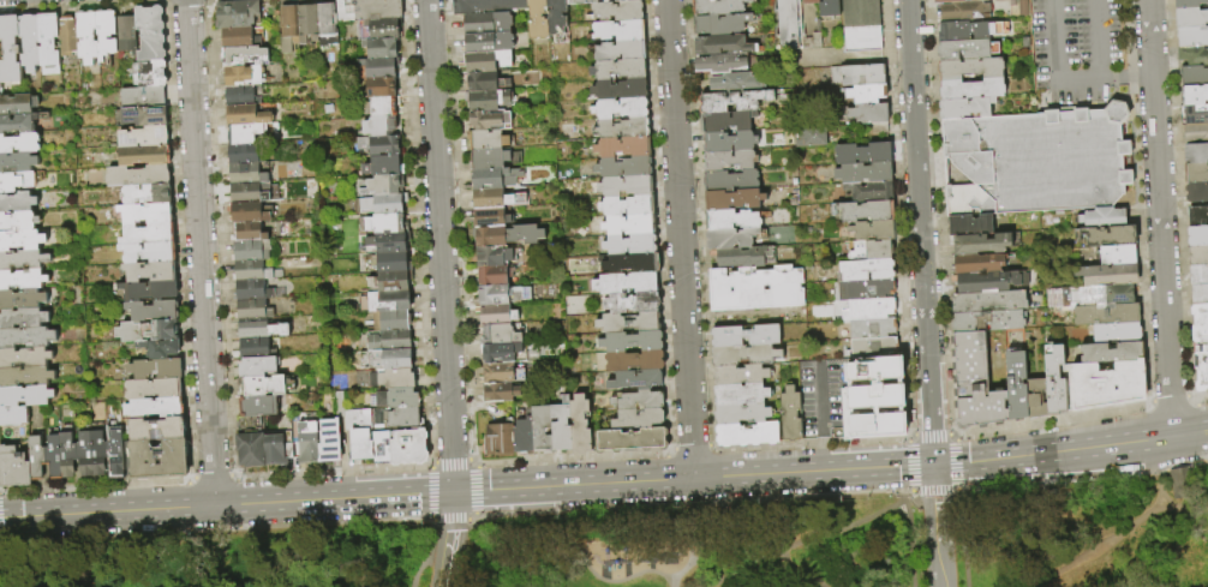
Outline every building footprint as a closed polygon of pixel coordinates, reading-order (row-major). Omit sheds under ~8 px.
[(339,16),(337,0),(345,0),(405,0),(406,14),(405,14),(405,20),(403,20),(365,22),(339,23),(339,16)] [(455,17),(454,0),(529,0),(530,7),(530,10),(478,12),(478,16),(465,16),(455,17)] [(530,7),(529,0),(549,0),(550,8),(546,8),(546,16),(543,16),(543,18),(546,18),(548,20),(550,20),(551,36),(551,38),(548,41),(543,41),(540,40),(538,41),(534,42),(531,38),(531,22),(532,22),(532,7),(530,7)] [(550,8),(549,0),(572,0),(572,6),(569,6),(569,13),(564,13),(564,17),(568,17),(569,28),(567,29),(567,35),(566,35),(566,44),(556,44),(556,36),(551,36),(550,20),(550,14),(552,14),(552,11),(555,11),(555,8),(550,8)] [(722,2),(722,0),(756,0),(757,4),(744,5),(746,6),(746,11),(744,13),(732,13),(711,14),(695,16),(695,0),(719,0),(719,2),(722,2)] [(782,52),(779,0),(801,0),(803,40),(814,40),(813,34),(823,34),(824,49),(782,52)] [(825,4),(824,0),(840,0),(842,18),(821,19),(820,5),(820,4),(825,4)] [(844,28),(843,0),(881,0),(883,25),(844,28)] [(1177,10),(1176,0),(1207,0),(1207,4),(1201,5),(1201,8),(1177,10)] [(216,30),(216,22),(220,22),(220,4),(261,1),(261,4),(264,4),(265,12),(262,12),(262,17),(256,17),(257,25),(251,25),(251,29),(225,30),(216,30)] [(602,22),(602,19),(597,19),(597,22),(593,22),(593,16),(596,16),(596,13),(593,11),(592,7),(596,5),(600,4),(615,4),(615,6),(620,5),(620,8),(622,8),(622,2),(642,2),(645,1),(646,20),(622,22),(617,23),(617,17),(612,17),(612,22),(602,22)] [(953,23),(953,22),(943,22),(941,6),(953,5),(953,4),(985,1),(985,5),(992,4),(992,18),(975,19),(975,22),(970,22),(953,23)] [(299,6),(318,5),(321,43),(315,43),(313,37),(310,37),(310,43),(310,46),(301,46),(301,44),(299,6)] [(318,5),(336,5),(336,16),(339,16),(339,23),(340,25),(337,25),(337,30),(340,30),(340,44),(330,46),(330,47),(321,48),(321,43),(318,5)] [(163,60),(138,61),(137,61),(137,52),(140,52),(140,30),(136,30),(134,17),(134,8),(136,7),(142,6),(144,8),(153,8),(155,6),(156,6),(160,6),(162,6),(163,10),(163,12),(163,16),(161,16),(162,22),(165,23),(165,29),(162,30),(162,35),(165,37),(166,42),(163,43),(163,49),(166,50),(166,56),(163,59),(163,60)] [(299,6),(301,44),(294,46),(294,54),(283,54),(282,38),(283,38),(283,29),(282,29),(281,18),(283,18),(282,7),(299,6)] [(1201,12),(1207,11),(1207,28),(1179,30),(1178,30),(1177,10),(1201,8),(1201,12)] [(116,53),(114,54),(109,54),(108,53),(108,55),(103,56),(103,64),(98,64),(98,59),(97,44),(98,44),(98,36),(97,35),(96,30),(96,13),(97,12),(98,11),(102,11),(104,12),(107,12),(107,10),(112,10),(113,12),(115,12),(116,35),(112,35),(112,37),(107,37),(107,41),(116,40),(116,42),(116,53)] [(97,44),(98,59),(94,59),(94,66),(84,66),(83,59),(78,60),(78,44),(80,43),(80,41),(84,41),(83,38),(77,38),(76,13),(78,13),(79,12),(84,11),(85,13),(88,13),(88,11),(92,11),(94,13),(96,13),(96,30),(94,30),(95,42),(97,42),(97,44)] [(512,13),(512,16),(514,18),(515,26),(513,28),(513,32),(466,35),(465,16),(478,16),(512,13)] [(732,13),(731,16),(755,14),(755,23),(746,24),(747,32),(732,34),(731,36),(713,36),(712,35),(695,36),(694,18),(712,17),(711,14),(732,13)] [(58,30),(58,37),(54,37),(55,52),(59,52),(59,58),(60,65),(59,65),(59,74),(42,76),(41,66),(40,48),(42,48),(41,43),(40,43),(40,41),(37,16),(37,14),(55,14),(55,16),(58,16),(58,30)] [(1,83),(0,66),(0,61),(4,61),(4,41),(0,41),(0,17),(18,16),(19,23),(19,36),(16,37),(16,46),(20,46),(20,54),(17,54),(17,64),(20,64),(20,66),(22,82),(20,82),(20,85),(12,85),(12,83),(1,83)] [(40,48),(41,66),(35,66),(36,73),(26,74),(25,66),(20,66),(20,64),(20,55),(23,55),(23,38),(19,38),(19,36),(19,23),(19,17),(23,17),(24,16),(31,16),(32,17),(37,16),(40,41),(37,42),(37,47),(40,47),(40,48)] [(58,30),(59,30),(59,20),(61,20),(61,17),(71,16),(71,20),(73,20),(73,25),(76,25),(77,53),(71,53),(72,56),(59,58),(59,52),(58,37),(58,30)] [(137,52),(116,53),(116,42),(118,41),(116,18),(134,17),(136,30),(137,52)] [(403,20),(403,29),(401,29),(402,40),(400,40),(363,41),(360,42),(359,26),(365,25),(365,22),(403,20)] [(618,42),(618,37),(617,37),(614,37),(614,41),(603,42),(603,38),(597,40),(596,32),(594,31),(594,26),(597,24),(616,23),(616,25),(620,25),(621,28),(622,28),(622,22),(646,20),(646,41),(618,42)] [(940,43),(940,32),(941,32),(941,24),(953,23),(970,22),(971,41),(940,43)] [(844,28),(883,25),(884,52),(847,53),(844,28)] [(1179,30),(1207,28),(1207,47),(1206,47),(1180,48),(1179,30)] [(226,49),(225,30),(251,29),(253,29),(255,38),(262,37),(263,47),(261,47),(251,48),(249,48),(226,49)] [(513,32),(513,35),(515,36),(515,40),(513,41),(513,43),(516,44),(516,48),(514,49),(514,53),(467,55),(466,35),(513,32)] [(747,36),(748,46),(757,46),(758,53),(740,54),(711,55),(698,56),(696,38),(747,36)] [(400,40),(400,47),(397,47),(399,59),(370,60),(370,48),(364,48),(363,41),(400,40)] [(598,62),(598,61),(597,60),(596,55),(598,54),(597,47),(603,47),(603,44),(615,44),(615,47),(618,47),(618,42),(646,41),(647,60),(624,61),(624,55),(622,55),(622,59),(617,59),(618,61),(616,61),(598,62)] [(941,61),(941,59),(939,58),(939,48),(941,46),(940,43),(971,41),(992,41),(992,44),(1001,43),(1001,55),(992,56),(992,59),(941,61)] [(225,68),(225,65),(223,62),(222,55),(225,54),(223,49),(226,49),(249,48),(249,52),(251,52),(251,48),(261,47),(262,50),(270,49),(270,62),(262,62),(262,66),(258,67),(257,64),(247,64),(247,67),(226,68),(225,68)] [(1206,50),(1207,50),(1207,66),(1189,67),(1189,61),(1179,62),(1179,49),(1180,48),(1206,47),(1206,50)] [(514,53),(514,67),(501,68),(501,61),(497,61),(498,73),(470,74),(468,74),(468,67),(465,67),(465,55),(467,55),(514,53)] [(740,54),(740,59),(749,59),(749,71),(732,71),(732,73),(724,74),(712,74),(712,72),(696,73),(696,59),(711,58),(711,55),(740,54)] [(401,59),(401,67),(397,67),(399,78),(397,78),(369,79),(367,67),(360,68),(360,61),(370,60),(399,59),(401,59)] [(941,79),(941,76),(939,73),(939,67),(941,65),(941,61),(992,59),(1004,59),(1005,77),(941,79)] [(163,88),(132,89),(131,64),(138,64),(138,61),(163,60),(163,61),(166,62),(167,67),(165,70),(165,77),(167,79),(167,84),(166,85),(166,88),(163,88)] [(597,79),(597,77),(591,78),(591,67),(597,67),(597,65),(598,64),(598,62),(616,61),(616,64),(620,64),(620,61),(624,61),(647,60),(648,76),(647,79),(629,80),(629,78),(620,78),(620,76),(612,77),(612,82),(599,82),(597,79)] [(887,84),(855,86),(844,86),(844,85),(833,85),(832,68),(885,65),(885,76),(887,76),(887,84)] [(227,88),(226,68),(247,67),(247,70),(253,68),(253,67),(258,67),(262,66),(267,70),(267,73),(263,74),(264,86),(256,86),(253,86),(253,84),(246,84),(247,86),(244,86),(244,85),(241,85),(241,86),(227,88)] [(1189,67),(1207,66),(1207,86),(1184,88),(1183,78),(1180,77),(1180,71),(1183,68),(1189,67)] [(498,73),(498,82),(513,80),(513,91),(471,92),(470,74),(498,73)] [(753,73),(753,77),(761,77),(763,90),(747,90),(725,91),(711,92),(710,78),(724,77),(724,74),(732,73),(753,73)] [(943,101),(943,98),(941,97),(940,90),(943,89),(941,79),(1005,77),(1006,98),(998,98),(943,101)] [(397,78),(399,97),(372,98),(363,100),(363,92),(369,92),(369,79),(397,78)] [(600,101),(600,100),(598,98),(598,97),(592,97),(592,88),(598,88),(598,85),(599,84),(599,82),(612,82),(612,80),(614,86),(621,85),(621,83),(629,83),(629,80),(647,79),(647,82),(648,82),(648,86),(648,88),(648,91),(650,91),(650,96),(648,97),(648,98),(647,98),(622,100),(622,97),(618,97),(618,100),(617,100),(600,101)] [(856,106),(856,100),(848,100),(847,90),(855,90),(855,86),(887,84),(889,84),(890,100),(880,100),(880,104),(857,106),(856,106)] [(228,107),(228,101),(227,100),(227,96),(228,95),(227,88),(241,86),(244,86),(247,86),(253,86),(256,86),(256,98),(263,97),(263,106),(258,106),(228,107)] [(1184,88),(1207,86),(1207,106),(1185,107),(1183,107),(1182,88),(1184,88)] [(121,109),(120,89),(132,89),(163,88),(165,107),(138,108),(136,108),(121,109)] [(747,90),(747,94),(767,92),(767,101),(759,101),(760,103),(761,108),(759,112),(752,112),(738,113),(738,106),(729,107),(729,113),(704,115),(702,114),(701,112),(701,109),(701,107),(702,107),(702,104),(701,103),(700,102),(700,100),(701,97),(702,96),(725,95),(725,91),(747,90)] [(513,91),(514,104),(500,106),(501,112),(472,113),(472,103),(467,103),(466,94),(471,92),(513,91)] [(31,113),(0,115),(0,96),(31,95),(31,97),(37,97),(38,108),(31,108),(31,113)] [(399,97),(399,116),(397,116),(373,118),(373,115),(366,115),(366,103),(372,103),(372,98),(399,97)] [(599,118),(599,115),(593,116),(593,108),(598,107),(598,104),(600,103),(600,101),(617,100),(617,102),(621,102),(621,107),(622,107),(622,100),(647,98),(647,101),(648,100),(650,102),(650,104),(650,107),(648,107),(648,109),(650,109),(651,112),(651,115),(650,116),(648,116),(648,119),(632,120),(632,116),(623,116),(623,114),(615,115),(615,120),(600,121),(600,120),(599,118)] [(998,98),(998,104),(992,106),(992,118),(982,119),(982,114),(971,114),(971,116),(962,118),(963,120),(944,121),(944,120),(943,119),(941,113),(943,112),(943,110),(941,109),(941,103),(943,102),(943,101),(998,98)] [(890,103),(891,124),(890,124),(890,133),(874,134),(873,125),(857,126),(857,119),(849,120),(848,109),(857,109),(857,106),(880,104),(890,103)] [(229,127),(228,107),(258,106),(258,114),(274,113),(274,116),(276,118),(276,121),(274,122),(274,125),(269,125),(229,127)] [(946,216),(944,185),(945,170),(944,160),(941,121),(1037,119),(1037,115),(1054,114),(1054,118),(1069,116),(1068,114),(1082,113),(1082,115),(1098,115),(1106,106),(1120,109),(1124,124),(1120,125),(1120,140),(1131,140),(1135,205),(946,216)] [(1185,107),(1207,106),(1207,124),(1186,126),(1185,107)] [(166,126),(144,127),(136,127),(136,124),(122,125),(121,109),(136,108),(136,112),(138,110),(138,108),(165,107),(166,107),(167,126),(166,126)] [(507,112),(507,113),(513,113),(513,131),(503,131),(495,131),(491,132),(476,132),(476,127),(472,127),(471,113),(472,113),(501,112),(507,112)] [(752,112),(753,132),(738,133),(738,127),(729,128),(729,131),(725,132),(725,133),(706,134),(706,133),(702,134),(702,116),(704,116),(704,115),(729,113),(738,113),(752,112)] [(4,134),(0,135),(0,116),(11,115),(11,120),(14,120),(14,115),(37,114),(38,120),(31,120),(32,133),(22,133),(22,131),(4,132),(4,134)] [(397,116),(399,137),(373,138),(372,134),(365,136),(364,122),(372,122),(372,119),(373,118),(397,116)] [(602,139),(602,137),(594,137),(594,128),(602,128),(599,126),(599,122),(600,121),(615,120),(615,125),(623,125),(623,122),(632,121),(632,120),(648,119),(651,119),(652,137),(624,138),(624,133),(622,133),(622,137),(620,137),(620,138),(602,139)] [(1186,126),(1207,124),(1207,145),(1201,145),(1200,143),(1186,143),(1185,126),(1186,126)] [(231,146),(229,127),(269,125),(269,132),(265,132),(265,136),(256,136),(257,145),(231,146)] [(119,148),(118,131),(127,131),(127,133),(132,133),(132,131),(144,130),(144,127),(166,126),(167,130),(168,132),(168,140),(167,142),(167,145),(143,146),(140,146),(140,144),(138,144),(138,146),(119,148)] [(824,146),(824,128),(794,127),(794,146),(824,146)] [(503,131),(503,137),(512,137),(513,146),(504,146),(504,150),(474,151),(473,152),(472,140),(468,142),(467,133),(476,132),(491,132),(491,134),(495,134),(495,131),(503,131)] [(753,132),(753,150),(707,152),(705,154),(704,145),(706,145),(706,143),(704,143),(704,134),(706,134),(725,133),(729,133),(729,138),(738,137),(738,133),(753,132)] [(7,155),(0,155),(0,135),(4,134),(4,138),(20,137),(20,134),(37,133),(37,134),(40,136),(40,140),(37,142),(37,145),(40,145),(40,150),(37,151),(38,152),(30,154),(19,154),(19,151),(16,151),(16,148),(13,148),(13,154),(11,154),(7,155)] [(401,136),(402,155),(402,156),(401,156),(390,157),(390,154),(382,154),(382,156),(372,157),(372,150),(359,151),(359,138),(373,138),(399,137),(401,136)] [(603,160),(602,157),(602,155),(596,155),(596,146),(600,146),(600,143),(602,139),(620,138),(620,142),(623,142),(623,145),(624,145),(624,138),(652,137),(653,157),(633,158),(633,156),(624,156),(624,154),(617,154),(617,158),(603,160)] [(838,166),(837,146),(859,145),(859,149),(871,148),(869,144),(892,143),(893,162),(843,164),(838,166)] [(232,166),(231,146),(257,145),(259,144),(261,156),(268,156),(268,163),(261,163),(232,166)] [(167,164),(149,166),(149,163),(134,164),(134,167),(127,167),(120,167),(120,161),(114,161),(113,155),(119,155),(119,148),(138,146),(138,149),(143,149),(143,146),(167,145),(167,146),(169,146),(169,154),(167,154),(167,156),(171,156),(171,163),(167,163),(167,164)] [(1201,145),(1207,145),(1207,161),(1207,163),(1186,164),(1185,145),(1201,145)] [(504,150),(504,152),(512,151),(513,162),(506,162),(506,169),(496,170),(496,167),(492,168),(492,170),(472,172),(471,172),(471,163),(473,163),(472,154),(476,154),(474,151),(504,150)] [(754,150),(755,170),(744,170),(742,172),(741,167),(732,167),(732,169),(724,170),(724,172),(708,173),(708,172),(706,170),(706,166),(708,163),(707,163),(705,162),(705,156),(707,155),(707,152),(753,150),(754,150)] [(31,173),(0,175),(0,155),(7,155),(7,156),(12,156),(11,154),(13,154),(19,154),(30,154),(30,157),(38,156),(38,166),(31,166),(31,173)] [(401,156),(401,166),(407,166),(407,175),(405,175),(377,176),(373,178),(373,175),(364,175),(364,166),(373,166),(372,157),(390,157),(401,156)] [(602,175),(602,174),(597,174),(596,166),(602,166),(602,161),(603,160),(617,158),(617,163),(626,163),(624,161),(634,160),(633,158),(653,157),(653,166),(651,166),(651,168),(653,167),(654,176),(627,178),(626,178),(626,172),(624,172),(624,175),(622,175),(622,178),(606,179),(604,179),(602,175)] [(843,184),(843,181),(836,181),(835,170),(843,169),(843,164),(893,162),(895,181),(843,184)] [(232,185),(232,166),(261,163),(261,174),(270,173),(270,182),(232,185)] [(1186,164),(1207,163),(1207,184),(1188,185),(1186,164)] [(124,186),(108,187),(107,184),(106,178),(108,174),(108,168),(120,167),(127,167),(127,170),(146,169),(146,166),(149,166),(167,164),(168,169),(169,173),(169,180),(168,182),(168,184),(143,185),(140,186),(124,186)] [(510,169),(512,188),(504,188),(494,190),(494,187),(488,187),(488,190),(476,191),(473,191),(472,172),(492,170),(496,170),(506,169),(510,169)] [(758,170),(759,190),(738,191),(726,192),(707,193),(707,188),(705,185),(705,179),(706,176),(706,173),(708,173),(724,172),(729,172),(729,175),(744,175),(744,170),(755,170),(758,170)] [(16,193),(0,194),(0,175),(31,173),(34,173),(35,173),(36,186),(34,186),(34,188),(22,188),(22,187),(14,187),(16,193)] [(405,175),(406,187),(401,188),(402,194),(377,196),(377,193),(370,193),(370,197),(363,197),(361,197),(360,190),(369,190),(369,181),(377,180),(377,176),(405,175)] [(608,198),(605,196),(605,193),(599,193),(599,185),(604,184),(604,181),(606,179),(622,178),(622,180),(626,180),(626,184),(627,184),(627,178),(654,176),(656,196),(636,197),(636,194),(628,196),(628,192),(621,192),(621,197),(608,198)] [(854,204),(854,192),(844,192),(843,184),(895,181),(896,202),(868,203),(859,204),(854,204)] [(233,204),(232,185),(270,182),(273,182),(273,193),(271,193),(271,202),(263,203),(233,204)] [(172,204),(154,205),(153,203),(136,203),(136,205),(125,206),(125,205),(122,203),(122,199),(125,197),(125,196),(122,193),(122,190),(124,188),(124,186),(140,186),(140,191),(143,191),(143,185),(168,184),(171,184),(172,204)] [(1188,185),(1207,184),(1207,203),(1188,204),(1186,185),(1188,185)] [(504,188),(506,196),(527,194),(527,204),(506,205),(506,209),(477,210),(476,191),(488,190),(494,190),(504,188)] [(760,190),(761,209),(753,210),(750,210),(750,205),(744,206),(746,210),(742,210),(737,210),(736,206),(731,208),(731,211),(708,212),(707,193),(726,192),(726,194),(738,193),(738,191),(759,190),(760,190)] [(5,214),(0,214),(0,196),(8,196),(8,197),(14,197),(14,196),(18,194),(18,193),(30,192),(30,198),(37,197),(37,205),(31,205),(31,212),(16,214),(14,214),(13,210),(8,210),(8,214),(5,214)] [(409,194),(409,203),(405,203),(406,215),(376,216),(376,214),(363,215),(363,197),(370,197),(372,197),(372,199),(376,199),(376,196),(377,196),(402,194),(409,194)] [(606,215),(606,212),(600,212),(600,204),(605,203),(605,200),(608,198),(621,197),(622,203),(628,202),(628,199),(636,199),(636,197),(656,196),(657,215),(630,217),(629,217),(628,211),(627,211),(627,215),(623,215),(624,217),(609,218),(606,215)] [(844,224),(844,211),(837,211),(837,205),(854,204),(859,204),(859,208),(862,206),(862,205),(867,205),(868,205),(868,203),(896,202),(896,221),(874,222),(872,222),(872,220),(872,218),(869,218),(869,220),(859,221),(859,223),(856,223),(844,224)] [(234,223),(233,204),(263,203),(263,208),(275,208),(275,215),(273,215),(273,222),(262,222),(237,223),(234,223)] [(122,226),(122,212),(116,214),(116,206),(125,206),(136,205),(142,205),(142,208),(144,206),(144,208),(150,208),(150,205),(154,205),(172,204),(172,206),(173,209),(173,211),(172,212),(171,212),(171,214),(172,214),(173,216),(173,218),(173,220),(172,222),(171,222),(171,223),(146,224),(145,221),(136,221),(136,224),(122,226)] [(1190,209),(1207,207),(1207,227),(1191,228),(1190,209)] [(506,209),(507,216),(513,216),(514,224),(507,224),(507,228),(477,229),(477,210),(506,209)] [(753,210),(753,214),(761,214),(763,228),(742,229),(742,227),(735,227),(735,229),(710,232),(707,232),(707,212),(708,212),(731,211),(736,210),(737,216),(742,215),(742,210),(746,210),(750,210),(753,210)] [(1086,212),(1128,210),(1129,227),(1111,227),(1106,227),(1101,228),(1098,228),(1087,228),(1087,224),(1081,224),(1080,216),(1086,216),(1086,212)] [(12,230),(0,230),(0,214),(5,214),(6,215),(11,215),(11,220),(13,220),(13,215),(16,215),(16,214),(31,212),(32,212),(34,214),(34,217),(41,217),(41,223),(35,224),(35,228),(32,230),(20,232),(20,227),(12,228),(12,230)] [(406,215),(406,224),(411,223),(411,233),(378,235),(376,235),(376,232),(367,232),(366,220),(376,218),(376,216),(406,215)] [(610,236),(609,232),(603,232),(603,223),(609,223),(609,218),(624,217),(624,220),(628,218),(628,222),(630,222),(630,217),(657,215),(657,224),(654,224),(654,226),(657,226),(658,234),(656,234),(632,235),(632,232),(623,233),(623,236),(610,236)] [(951,236),(951,235),(950,235),(949,229),(951,229),(951,226),(949,226),(949,217),(994,216),(995,234),(956,236),(951,236)] [(857,242),(857,234),(848,234),(848,227),(857,227),(856,223),(859,223),(868,222),(868,224),(872,224),(872,228),(874,227),(874,222),(896,221),(898,221),(899,240),(892,241),(857,242)] [(238,242),(238,239),(235,239),(234,228),(237,228),(237,223),(262,222),(263,234),(270,234),(270,241),(238,242)] [(173,242),(145,244),(145,241),(143,241),(143,244),(140,244),(119,245),(119,239),(124,239),(122,226),(136,224),(136,229),(148,228),(146,224),(171,223),(173,223),(174,242),(173,242)] [(1137,226),(1138,246),(1117,247),(1114,245),(1102,245),(1104,247),(1101,247),(1090,248),(1090,239),(1088,236),(1081,236),(1081,229),(1087,229),(1087,228),(1098,228),(1098,230),(1101,230),(1101,228),(1106,227),(1106,230),(1108,230),(1108,234),(1111,234),(1111,230),(1111,227),(1129,227),(1137,226)] [(477,229),(507,228),(507,230),(515,230),(515,228),(538,227),(539,230),(546,230),(548,240),(539,240),(540,246),(525,246),(525,242),(508,244),(508,247),(504,247),(478,250),(477,229)] [(1191,228),(1207,227),(1207,246),(1190,247),(1189,228),(1191,228)] [(763,228),(763,235),(759,235),(759,238),(753,238),(754,248),(741,250),(741,246),(737,246),(734,250),(718,251),(711,251),(708,250),(708,242),(710,240),(708,239),(707,233),(710,232),(735,229),(742,229),(763,228)] [(6,252),(0,252),(0,233),(7,232),(7,234),(19,234),(19,232),(20,232),(32,230),(37,230),(37,235),(46,235),(47,244),(38,244),(38,250),(25,251),(24,247),(10,248),(10,251),(6,252)] [(412,233),(412,242),(408,242),(408,253),(378,254),(378,247),(366,248),(366,239),(378,239),(378,235),(411,233),(412,233)] [(610,257),(610,251),(604,251),(604,242),(610,242),(610,236),(623,236),(624,240),(632,240),(632,235),(656,234),(656,236),(657,236),(659,236),(659,241),(656,242),(656,246),(659,246),(659,251),(658,251),(658,252),(656,253),(657,254),(633,256),(632,256),(630,250),(629,250),(629,253),(627,253),(627,256),(610,257)] [(956,256),(956,236),(995,234),(1013,234),(1015,247),(1007,248),(1007,254),(956,256)] [(237,263),(235,242),(238,242),(270,241),(271,262),(265,262),(237,263)] [(851,262),(850,252),(855,252),(855,242),(857,242),(892,241),(892,246),(895,246),(896,256),(893,256),(893,259),(851,262)] [(118,245),(119,245),(140,244),(140,246),(143,246),(143,250),(145,250),(144,244),(145,244),(173,242),(173,244),(175,242),(175,251),(173,251),(173,253),(175,252),(175,260),(173,262),(149,263),(149,259),(138,260),(138,264),(125,264),(125,263),(124,262),(122,257),(125,256),(125,252),(118,252),(118,245)] [(1138,246),(1138,265),(1102,266),(1101,247),(1104,247),(1117,247),(1138,246)] [(1190,247),(1207,246),(1207,266),(1191,268),(1190,247)] [(504,247),(506,251),(514,250),(515,263),(506,263),(506,268),(479,269),(478,250),(504,247)] [(766,247),(766,268),(758,268),(743,269),(743,266),(719,268),(718,251),(734,250),(741,250),(754,248),(766,247)] [(10,271),(0,272),(0,252),(6,252),(6,254),(18,254),(18,251),(25,251),(38,250),(40,250),(40,256),(50,254),(52,263),(41,264),(41,269),(30,270),(30,265),(24,266),(24,269),(16,269),(14,266),(10,266),(10,271)] [(408,253),(409,264),(413,264),(414,272),(379,275),(378,254),(408,253)] [(612,276),(611,271),(603,271),(603,264),(599,264),(599,257),(610,257),(627,256),(628,256),(628,257),(633,257),(633,256),(657,254),(659,254),(660,274),(658,274),(633,275),(633,270),(624,271),(624,275),(612,276)] [(957,275),(956,256),(1007,254),(1007,268),(1003,268),(1003,272),(959,275),(957,275)] [(844,282),(844,274),(842,274),(841,263),(851,262),(893,259),(893,262),(896,262),(896,266),(895,269),(895,271),(897,274),(897,277),(895,278),(844,282)] [(177,281),(150,282),(150,278),(139,280),(139,283),(138,283),(127,283),(126,271),(121,271),(121,264),(125,264),(138,264),(145,263),(145,265),(149,265),(149,263),(173,262),(175,262),(177,281)] [(238,282),(237,263),(265,262),(265,271),(283,270),(285,280),(265,281),(238,282)] [(729,269),(729,274),(740,272),(740,269),(743,269),(758,268),(758,272),(776,271),(776,266),(794,265),(795,270),(805,270),(806,284),(802,284),(802,289),(806,289),(807,307),(713,313),(711,270),(729,269)] [(1138,265),(1140,284),(1135,284),(1086,287),(1084,277),(1074,277),(1072,268),(1102,266),(1138,265)] [(479,269),(506,268),(509,266),(509,269),(516,269),(516,274),(514,274),(514,278),(510,278),(510,286),(480,288),(479,269)] [(1191,268),(1207,266),(1207,286),(1192,287),(1191,268)] [(10,290),(0,291),(0,272),(10,271),(11,271),(11,275),(16,275),(17,272),(23,271),(23,270),(30,270),(41,269),(41,276),(49,276),(49,282),(41,283),(42,289),(37,289),(24,289),(20,289),(20,287),(8,287),(10,290)] [(959,294),(959,275),(1003,272),(1027,271),(1027,275),(1029,275),(1030,287),(1011,288),(1011,292),(959,294)] [(414,272),(414,281),(411,281),(412,292),(381,294),(381,288),(370,288),(370,278),(379,278),(379,275),(414,272)] [(603,297),(603,292),(594,293),(593,282),(602,281),(602,276),(612,276),(624,275),(627,275),(627,277),(630,277),(630,275),(633,275),(658,274),(659,293),(639,294),(636,294),(636,290),(624,290),(624,295),(611,295),(603,297)] [(841,303),(839,282),(844,282),(895,278),(896,283),(897,283),(897,297),(887,297),(887,300),(850,301),(841,303)] [(154,301),(153,300),(139,300),(139,303),(126,303),(124,300),(124,295),(125,293),(125,290),(114,290),(113,284),(127,283),(138,283),(138,284),(146,283),(146,288),(148,288),(148,282),(150,282),(177,281),(177,288),(178,289),(179,295),(177,297),(177,298),(162,299),(161,301),(154,301)] [(239,301),(238,282),(265,281),(267,290),(276,289),(276,300),(267,300),(239,301)] [(1135,284),(1136,304),(1116,305),(1107,305),(1107,297),(1104,297),(1104,306),(1099,306),(1082,307),(1082,304),(1072,304),(1071,292),(1081,292),(1080,287),(1086,287),(1135,284)] [(510,286),(510,289),(533,288),(533,300),(512,301),(512,306),(483,307),(482,307),(480,288),(510,286)] [(1192,287),(1207,286),(1207,305),(1194,306),(1192,287)] [(1,311),(0,311),(0,291),(10,290),(12,290),(12,294),(24,293),(24,289),(37,289),(37,293),(46,293),(47,303),(37,304),(38,309),(18,310),(18,307),(13,307),(13,310),(1,311)] [(412,292),(412,311),(409,311),(375,313),(370,313),(370,294),(381,294),(412,292)] [(955,315),(953,295),(959,294),(1011,292),(1028,292),(1028,301),(1029,301),(1030,311),(1024,311),(956,315),(955,315)] [(612,315),(612,311),(605,311),(605,310),(600,310),(600,301),(604,301),(604,300),(611,300),(611,295),(624,295),(628,294),(628,298),(632,298),(632,297),(635,297),(635,298),(639,298),(639,294),(659,293),(660,293),(660,298),(663,299),(663,305),(660,307),(662,312),(660,312),(641,313),(638,313),(638,311),(629,311),(629,313),(623,315),(612,315)] [(843,322),(843,312),(850,312),(850,301),(887,300),(896,299),(896,303),(898,303),(898,313),(897,313),(897,316),(889,316),(889,319),(851,322),(843,322)] [(134,322),(132,322),(131,311),(125,311),(124,303),(126,303),(139,303),(144,303),(144,307),(154,306),(154,301),(161,301),(177,300),(177,301),(179,304),(179,307),(177,310),(177,311),(179,313),(179,317),(177,319),(177,321),(153,322),(153,319),(145,319),(145,322),(134,322)] [(240,322),(239,301),(267,300),(268,310),(275,310),(276,319),(269,319),(240,322)] [(1141,304),(1141,324),(1094,327),(1077,327),(1076,307),(1082,307),(1099,306),(1099,311),(1117,310),(1116,305),(1136,304),(1141,304)] [(1194,306),(1207,305),(1207,391),(1207,393),(1200,393),(1196,391),(1196,384),(1198,382),(1198,370),(1196,370),(1195,354),(1197,354),(1196,342),(1195,342),(1194,327),(1196,327),(1196,316),(1192,316),(1192,306),(1194,306)] [(512,306),(513,312),(520,312),(520,322),(513,322),(513,324),(485,327),(483,327),(483,322),(482,322),(482,312),(483,312),(483,307),(512,306)] [(14,329),(0,330),(0,315),(1,315),(1,311),(13,310),(13,312),(18,312),(18,310),(38,309),(40,309),(40,313),(49,312),(49,322),(40,323),(41,328),(26,328),(22,329),(20,329),(19,325),(13,325),(14,329)] [(409,311),(411,331),(383,333),(376,333),(375,313),(409,311)] [(957,334),(957,333),(953,333),(953,319),(956,319),(956,315),(1024,311),(1024,321),(1027,321),(1028,328),(1025,328),(1025,330),(992,333),(992,324),(987,324),(987,333),(957,334)] [(641,333),(641,330),(626,331),(626,334),(608,334),(605,334),(605,329),(597,330),(597,322),(605,321),(604,316),(612,315),(623,315),(623,318),(627,318),(627,322),(638,322),(638,317),(641,317),(641,313),(660,312),(660,313),(663,315),(663,318),(660,319),(660,324),(663,325),(663,329),(660,331),(641,333)] [(889,319),(897,318),(897,324),(898,325),(899,331),(897,334),(898,339),(853,341),(851,322),(889,319)] [(241,340),(240,322),(269,319),(269,325),(291,324),(292,337),(282,337),(282,336),(269,336),(269,339),(241,340)] [(136,342),(122,342),(122,339),(115,339),(115,328),(121,328),(121,323),(132,322),(134,322),(134,325),(153,324),(153,322),(177,321),(178,325),(179,331),(178,331),(178,340),(153,341),(151,337),(143,339),(143,341),(136,342)] [(522,324),(522,334),(524,334),(525,345),(524,345),(515,345),(515,343),(513,343),(513,345),(485,346),(485,327),(513,324),(522,324)] [(1141,324),(1142,328),(1143,329),(1143,339),(1142,340),(1142,342),(1118,343),(1110,345),(1095,345),(1094,327),(1141,324)] [(713,331),(714,329),(743,328),(744,331),(757,331),(755,327),(782,325),(783,345),(773,346),(752,347),(750,339),(743,340),(744,347),(716,348),(714,347),(713,341),(716,340),(716,337),(713,336),(713,331)] [(14,348),(0,349),(0,330),(14,329),(20,329),(22,329),(22,330),(26,330),(26,328),(41,328),(47,328),(47,331),(55,331),(56,341),(47,342),(48,347),(46,347),(34,347),(32,348),(32,345),(14,346),(14,348)] [(412,331),(413,351),(371,353),(371,352),(367,349),(366,341),(370,340),(370,336),(383,335),(383,333),(411,331),(412,331)] [(609,354),(609,349),(600,349),(599,340),(608,340),(608,334),(626,334),(628,333),(628,337),(641,336),(641,333),(660,331),(663,331),(664,334),(665,339),(663,341),(665,343),(665,348),(663,351),(644,352),(642,352),(642,348),(628,349),(628,353),(609,354)] [(989,394),(1009,393),(1010,421),(1005,423),(1005,426),(998,426),(998,424),(989,425),(989,429),(981,430),(981,426),(973,427),(968,433),(959,431),(956,424),(959,418),(959,409),(957,411),(956,402),(958,402),(958,397),(956,399),(956,390),(958,390),(958,385),(955,385),(955,377),(957,377),(957,371),(955,372),(953,364),(957,364),(957,358),(953,358),(953,351),(956,351),(956,346),(953,346),(952,337),(956,337),(956,334),(957,334),(987,333),(989,394)] [(243,359),(241,340),(269,339),(270,351),(277,351),(277,358),(244,359),(243,359)] [(853,341),(898,339),(899,358),(877,359),(854,360),(853,341)] [(153,360),(149,360),(149,359),(148,358),(146,353),(149,352),(145,352),(145,348),(136,349),(136,342),(143,341),(153,341),(178,340),(179,340),(179,353),(178,354),(167,355),(167,358),(166,360),(153,360)] [(1144,342),(1146,361),(1116,363),(1099,364),(1082,365),(1081,346),(1095,345),(1110,345),(1110,351),(1118,351),(1118,343),(1142,342),(1144,342)] [(485,346),(513,345),(515,345),(524,345),(524,351),(516,352),(516,364),(515,364),(485,365),(485,346)] [(773,346),(775,365),(764,365),(752,366),(752,363),(740,364),(740,366),(737,367),(716,369),(713,366),(713,360),(714,359),(714,358),(713,357),(712,351),(716,348),(744,347),(752,347),(773,346)] [(1046,347),(1065,346),(1066,366),(1060,366),(1062,381),(1066,381),(1069,412),(1060,413),(1060,415),(1048,417),(1047,381),(1046,347)] [(14,369),(0,369),(0,349),(14,348),(16,348),(16,353),(19,352),(20,351),(29,349),(29,352),(35,352),(34,347),(46,347),(46,353),(53,352),(53,360),(47,360),(47,367),(24,369),(24,365),(13,365),(14,369)] [(413,351),(414,370),(387,371),(378,372),(378,370),(361,370),(360,353),(371,353),(413,351)] [(608,371),(608,366),(610,365),(610,363),(608,360),(606,357),(609,354),(628,353),(628,355),(641,354),(641,357),(644,357),(644,352),(663,351),(664,351),(665,353),(666,358),(664,360),(664,361),(666,363),(666,369),(664,370),(662,371),(644,371),(642,369),(630,370),(630,372),(617,373),(610,373),(608,371)] [(1030,418),(1025,419),(1025,421),(1016,423),(1016,421),(1010,423),(1010,421),(1009,393),(1007,354),(1027,353),(1028,381),(1030,418)] [(886,387),(907,385),(908,408),(881,409),(883,414),(908,413),(909,437),(850,441),(850,438),(845,439),(844,417),(843,389),(875,387),(875,381),(842,383),(841,360),(854,360),(877,359),(899,358),(905,357),(907,379),(886,381),(886,387)] [(241,378),(241,365),(245,365),(244,359),(277,358),(281,358),(282,366),(279,366),(280,373),(267,375),(268,377),(241,378)] [(180,378),(157,379),(157,375),(146,376),(146,381),(136,381),(134,375),(126,375),(126,365),(134,364),(134,361),(146,360),(146,363),(153,361),(153,360),(166,360),(181,359),(183,378),(180,378)] [(1146,361),(1148,402),(1074,414),(1074,406),(1076,405),(1075,365),(1082,365),(1099,364),(1099,372),(1117,371),(1116,363),(1146,361)] [(515,364),(516,371),(526,370),(527,383),(514,384),(486,385),(485,365),(515,364)] [(737,367),(738,370),(747,370),(747,366),(752,366),(764,365),(765,370),(772,370),(772,379),(765,381),(765,384),(717,387),(717,382),(714,381),(714,375),(717,373),(716,369),(737,367)] [(16,388),(0,389),(0,369),(14,369),(22,369),(22,371),(25,371),(24,369),(47,367),(47,371),(55,371),(55,379),(47,381),(48,385),(47,385),(38,387),(38,384),(24,385),(24,383),(16,384),(16,388)] [(414,370),(414,375),(417,373),(418,389),(415,389),(391,390),(388,390),(388,388),(372,388),(371,375),(387,373),(387,371),(414,370)] [(640,394),(640,389),(608,390),(608,383),(617,382),(617,373),(630,372),(638,372),(638,377),(639,377),(639,375),(644,375),(644,371),(662,371),(664,373),(664,382),(662,387),(652,388),(652,394),(640,394)] [(243,399),(241,378),(268,377),(268,381),(274,379),(274,377),(287,376),(287,381),(292,381),(293,382),(295,381),(297,391),(288,393),(288,397),(279,397),(276,397),(275,394),(268,395),(268,397),(243,399)] [(131,401),(127,401),(126,399),(126,395),(124,395),(124,388),(125,388),(125,383),(127,381),(136,381),(146,381),(149,379),(149,383),(154,383),(154,379),(157,379),(180,378),(181,396),(179,396),(179,399),(159,399),(159,395),(155,395),(154,397),(145,397),(145,400),(131,401)] [(1048,417),(1030,420),(1030,418),(1028,381),(1047,381),(1048,417)] [(514,384),(514,389),(522,388),(522,399),(515,399),(515,403),(485,405),(484,385),(486,385),(514,384)] [(765,384),(765,389),(772,389),(772,400),(766,400),(766,405),(718,407),(717,407),(716,387),(717,387),(765,384)] [(19,407),(0,408),(0,389),(16,388),(23,388),(23,390),(28,389),(26,387),(38,387),(47,385),(47,390),(54,390),(55,399),(47,399),(48,406),(26,406),(26,402),(18,402),(19,407)] [(784,442),(783,417),(785,417),(785,413),(783,413),(782,395),(787,395),(787,387),(796,385),(797,394),(801,394),(802,411),(800,412),(800,420),(803,419),(805,441),(802,442),(802,443),(797,443),(797,444),(791,445),(790,443),(787,444),(787,442),(784,442)] [(415,389),(415,395),(421,395),(421,407),(420,408),(393,409),(393,408),(379,408),(378,407),(372,408),(371,397),(379,397),(378,394),(391,393),(391,390),(415,389)] [(620,413),(618,407),(611,407),(611,399),(618,399),(620,401),(623,401),(623,395),(640,394),(652,394),(663,393),(665,395),(665,406),(664,408),(662,408),(662,411),(646,411),(646,407),(641,408),(640,405),(639,405),(639,408),(639,412),(620,413)] [(591,401),(591,414),(587,414),(587,421),(590,420),(591,426),(590,426),(590,431),(592,431),(593,454),(590,454),(587,456),(580,457),(579,454),(574,455),(574,451),(573,427),(576,427),(575,419),(573,419),(572,402),(575,402),(575,396),(587,395),(587,401),(591,401)] [(574,451),(555,453),(555,437),(554,430),(554,425),(561,424),(560,420),(554,420),(552,407),(564,406),(564,396),(572,396),(572,402),(573,419),(569,419),(570,427),(573,427),(574,451)] [(167,418),(160,419),(160,415),(145,415),(145,419),(144,419),(131,420),(131,415),(124,415),(122,406),(131,405),(131,401),(145,400),(153,400),(153,402),(157,402),(157,400),(159,399),(179,399),(181,397),(183,402),(184,406),(184,414),(181,418),(167,418)] [(279,397),(281,399),(281,407),(286,407),(286,409),(289,409),(291,415),(241,418),(241,400),(243,399),(268,397),(276,397),(279,397)] [(766,405),(766,409),(773,408),(773,418),(767,419),(767,423),(759,424),(757,424),(757,420),(741,421),(741,424),(719,425),(718,420),(717,419),(717,413),(718,413),(718,407),(766,405)] [(12,425),(0,426),(0,408),(19,407),(26,406),(28,424),(22,424),(22,425),(18,426),(13,426),(12,425)] [(554,430),(546,431),(546,437),(555,437),(555,453),(555,455),(545,455),(545,454),(536,454),(534,417),(533,408),(552,407),(554,420),(554,425),(554,430)] [(420,408),(421,427),(376,430),(375,409),(393,409),(420,408)] [(614,430),(612,421),(620,420),(620,413),(639,412),(639,417),(641,417),(641,413),(646,413),(646,411),(662,411),(664,409),(666,413),(666,421),(664,425),(654,426),(654,427),(654,430),(644,430),(642,429),(614,430)] [(376,460),(353,461),(352,431),(347,431),(346,412),(372,411),(373,431),(371,431),(372,443),(375,443),(376,460)] [(536,456),(527,456),(527,454),(516,454),(514,429),(518,429),(518,421),(528,420),(528,418),(534,417),(536,454),(536,456)] [(150,441),(131,442),(130,436),(127,436),(126,427),(130,427),(130,420),(131,420),(144,419),(144,421),(167,420),(167,418),(181,418),(184,418),(185,439),(163,441),(162,441),(162,431),(150,431),(151,441),(150,441)] [(343,463),(322,463),(321,445),(323,445),(322,421),(337,420),(337,419),(341,419),(343,463)] [(322,463),(300,465),(299,455),(301,455),(300,424),(319,423),(321,445),(322,463)] [(742,424),(742,429),(746,427),(747,431),(754,431),(754,427),(759,427),(759,424),(767,423),(779,423),(781,444),(778,444),(778,445),(771,445),(771,444),(761,445),(761,447),(754,447),(754,445),(749,445),(748,447),(742,448),(741,447),(732,447),(731,448),(724,448),(724,447),(719,448),(719,444),(718,444),(718,438),(719,437),(719,435),(718,433),(717,429),(718,429),(718,425),(719,425),(741,424),(742,424)] [(514,425),(514,429),(516,454),(516,455),(486,456),(485,437),(489,437),(488,426),(514,425)] [(670,432),(670,436),(668,438),(666,438),(666,443),(670,443),(670,449),(668,451),(663,451),(660,449),(654,449),(651,453),(646,453),(645,450),(641,450),(641,453),(627,453),(627,451),(624,451),(621,455),(617,455),(614,451),(608,451),(605,455),(600,455),(598,454),(598,448),(600,445),(600,442),(597,441),(597,435),(598,432),(624,431),(624,435),(642,433),(641,430),(644,430),(654,430),(666,429),(666,430),(670,432)] [(107,443),(110,442),(109,431),(121,430),(122,444),(124,475),(112,475),(112,472),(110,472),(110,459),(107,459),(107,443)] [(430,463),(426,465),(425,466),(419,467),(418,465),(402,466),(401,468),(396,468),(394,466),(394,463),(393,447),(393,442),(396,442),(395,432),(421,431),(421,430),(426,430),(430,433),(431,439),(429,441),(429,453),(431,454),(431,459),(430,461),(430,463)] [(107,459),(104,459),(106,472),(104,472),(104,477),(94,477),(94,473),(92,473),(90,432),(102,431),(102,443),(107,443),(107,459)] [(76,444),(79,444),(78,432),(90,432),(92,473),(92,477),(80,478),(80,474),(79,460),(77,460),(76,444)] [(394,463),(376,465),(376,460),(375,443),(373,433),(391,432),(393,442),(388,442),(388,447),(393,447),(394,463)] [(77,460),(74,460),(74,474),(73,474),(73,478),(62,479),(60,436),(60,433),(71,433),(72,444),(76,444),(77,460)] [(268,468),(246,469),(246,467),(241,467),(240,454),(239,454),(238,436),(265,435),(267,437),(268,468)] [(44,448),(48,448),(47,436),(60,436),(62,479),(49,480),(49,466),(46,466),(44,448)] [(267,437),(286,436),(286,445),(294,444),(294,461),(288,461),(289,467),(268,468),(267,437)] [(46,466),(41,466),(42,480),(31,481),(30,462),(29,437),(40,437),(41,448),(44,448),(46,466)] [(124,475),(122,444),(130,444),(130,442),(131,442),(150,441),(151,453),(163,451),(163,441),(185,439),(186,439),(189,478),(128,480),(128,479),(124,479),(124,475)] [(2,486),(0,486),(0,445),(5,445),(5,447),(16,447),(16,454),(25,453),(25,462),(30,462),(31,481),(31,485),(29,485),(29,486),(19,486),(13,486),(13,487),(2,487),(2,486)] [(1179,469),(1182,490),(1171,491),(1170,471),(1179,469)]
